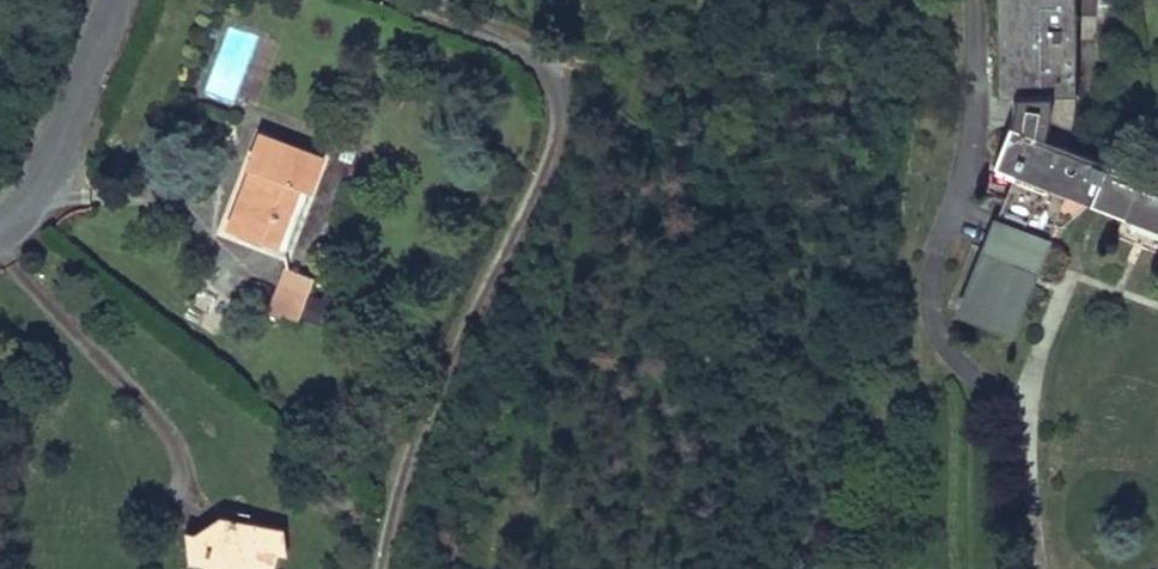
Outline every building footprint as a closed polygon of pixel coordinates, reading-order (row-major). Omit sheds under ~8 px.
[(1048,138),(1048,137),(1054,120),(1056,113),(1058,104),(1059,93),(1060,0),(983,0),(981,85),(998,85),(997,116),(980,153),(999,161),(951,299),(999,320),(1050,185),(1157,228),(1157,182),(1048,138)] [(277,262),(302,271),(335,175),(276,154),(266,181),(278,185),(257,245),(280,253),(277,262)] [(314,345),(330,304),(302,293),(285,334),(314,345)] [(249,516),(227,512),(225,521),(247,526),(249,516)] [(193,562),(231,568),(279,568),(282,552),(291,554),(285,533),(247,526),(225,521),(201,537),(190,535),(193,562)]
